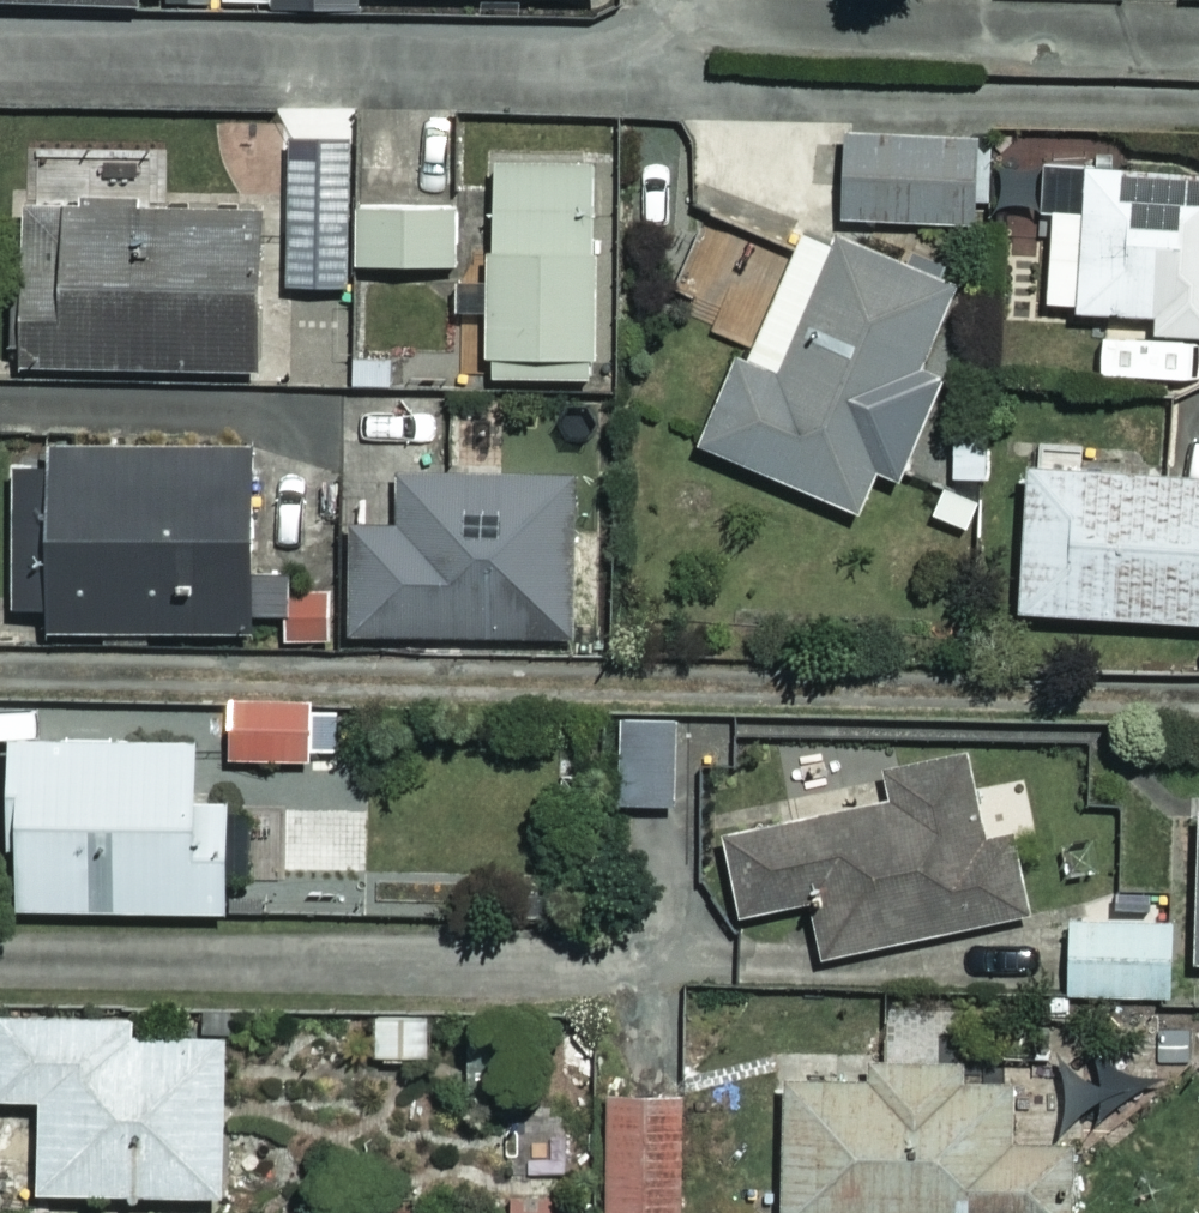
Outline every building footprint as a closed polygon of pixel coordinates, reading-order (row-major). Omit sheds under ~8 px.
[(209,15),(209,0),(0,0),(0,9),(209,15)] [(361,0),(226,0),(226,10),(361,8),(361,0)] [(834,122),(695,122),(695,215),(834,215),(834,122)] [(856,224),(986,223),(985,173),(995,173),(995,136),(855,138),(856,224)] [(96,152),(95,208),(37,207),(34,367),(272,371),(274,211),(148,209),(149,153),(96,152)] [(358,157),(292,155),(288,288),(354,290),(358,157)] [(503,164),(501,282),(468,281),(467,316),(500,317),(499,376),(608,379),(613,166),(503,164)] [(1059,309),(1086,310),(1086,324),(1198,328),(1198,172),(1097,169),(1096,215),(1062,214),(1059,309)] [(470,265),(469,204),(371,205),(372,266),(470,265)] [(971,284),(821,218),(759,360),(750,356),(711,446),(869,515),(971,284)] [(63,447),(63,474),(23,474),(23,611),(60,611),(60,634),(262,634),(263,447),(63,447)] [(1042,469),(1033,613),(1198,623),(1198,478),(1042,469)] [(581,476),(409,478),(410,531),(359,531),(360,645),(583,643),(581,476)] [(242,708),(240,763),(272,763),(271,782),(310,783),(311,756),(350,757),(352,712),(242,708)] [(688,726),(631,725),(630,806),(687,807),(688,726)] [(210,741),(14,744),(16,846),(29,846),(30,912),(241,909),(239,802),(211,802),(210,741)] [(999,839),(983,758),(896,774),(903,808),(734,840),(750,922),(816,910),(825,960),(1032,921),(1016,836),(999,839)] [(1181,925),(1071,924),(1070,995),(1180,996),(1181,925)] [(147,1019),(10,1022),(12,1103),(48,1102),(51,1196),(240,1192),(236,1033),(148,1036),(147,1019)] [(797,1062),(795,1212),(1079,1212),(1080,1137),(1021,1136),(1022,1065),(797,1062)] [(617,1098),(620,1212),(703,1212),(700,1096),(617,1098)] [(514,1141),(517,1212),(559,1212),(556,1139),(514,1141)] [(16,1164),(0,1164),(0,1212),(18,1212),(16,1164)]
